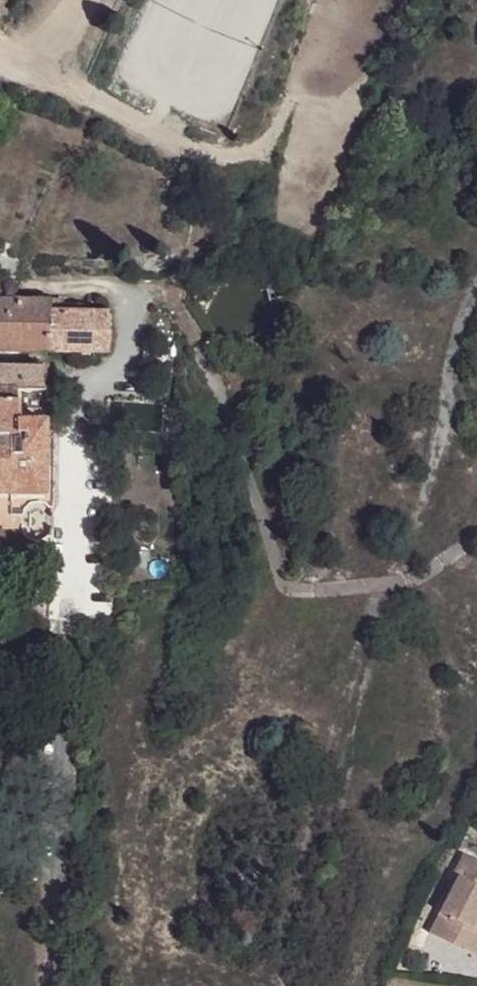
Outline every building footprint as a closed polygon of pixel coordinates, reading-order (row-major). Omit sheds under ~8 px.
[(47,349),(50,309),(49,296),(0,295),(0,347),(47,349)] [(50,309),(47,349),(108,351),(110,311),(96,311),(65,309),(50,309)] [(0,364),(0,489),(46,492),(48,422),(48,418),(25,417),(25,421),(19,420),(21,390),(47,391),(48,366),(0,364)] [(476,919),(476,861),(461,853),(452,872),(458,875),(429,930),(473,952),(476,945),(476,924),(475,923),(476,919)]
